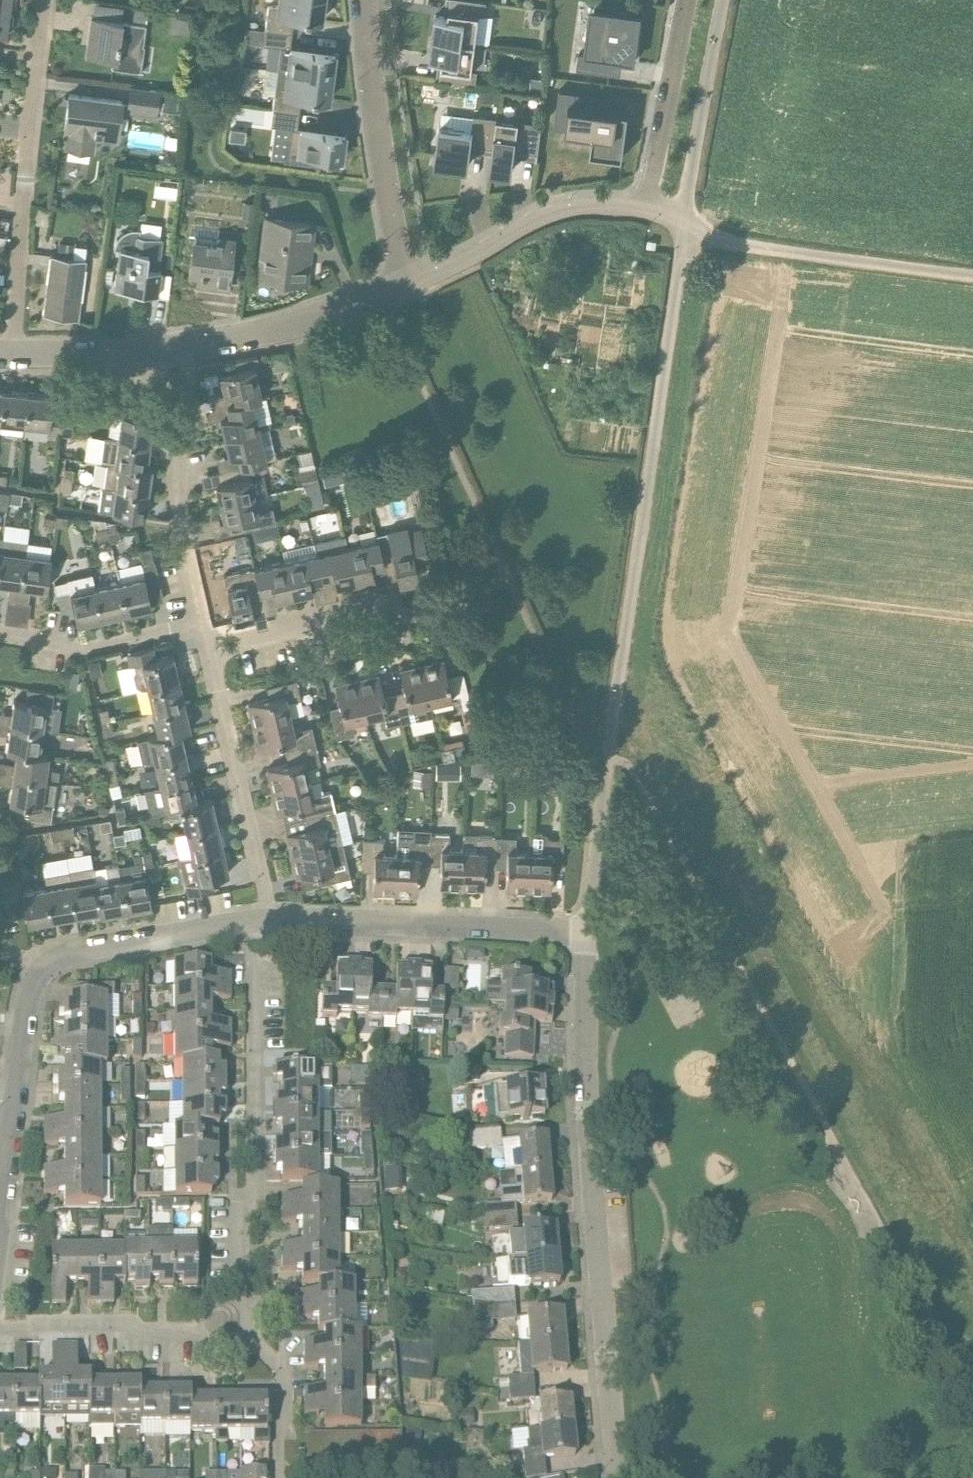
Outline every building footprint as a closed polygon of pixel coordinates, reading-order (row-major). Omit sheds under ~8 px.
[(278,6),(268,6),(265,30),(292,33),(294,18),(321,21),(324,0),(279,0),(278,6)] [(433,37),(476,42),(480,15),(485,16),(487,1),(476,0),(451,0),(448,17),(445,17),(436,15),(433,37)] [(5,35),(9,7),(0,6),(0,34),(5,35)] [(580,53),(578,69),(611,74),(613,59),(635,62),(636,52),(638,52),(640,36),(642,16),(625,13),(622,13),(622,12),(617,11),(617,12),(595,9),(589,54),(580,53)] [(111,68),(142,73),(143,71),(140,71),(144,46),(142,46),(145,25),(122,22),(91,17),(89,31),(92,31),(89,57),(112,61),(111,68)] [(292,33),(265,30),(263,45),(281,47),(278,70),(332,77),(335,54),(290,48),(292,33)] [(433,37),(430,59),(439,60),(443,60),(440,79),(440,81),(442,81),(476,85),(478,71),(473,70),(476,42),(433,37)] [(278,70),(272,110),(299,113),(301,97),(329,101),(332,77),(278,70)] [(126,110),(156,114),(159,90),(156,89),(156,87),(132,83),(131,86),(129,86),(126,110)] [(559,90),(554,128),(568,130),(593,133),(591,154),(615,157),(623,158),(625,143),(629,113),(627,112),(605,109),(605,108),(607,97),(559,90)] [(95,139),(118,142),(123,102),(69,95),(64,135),(68,136),(66,151),(93,154),(95,139)] [(299,113),(272,110),(270,126),(291,128),(287,160),(284,160),(284,161),(321,166),(322,156),(342,159),(345,135),(297,129),(299,113)] [(440,127),(435,161),(470,165),(472,146),(493,148),(497,118),(475,115),(472,131),(440,127)] [(493,148),(491,168),(513,171),(516,151),(537,154),(539,154),(543,124),(497,118),(493,148)] [(131,129),(130,151),(163,153),(164,131),(131,129)] [(268,219),(261,278),(306,284),(309,262),(307,262),(312,224),(268,219)] [(113,247),(119,248),(114,288),(136,290),(136,294),(153,296),(161,238),(140,236),(141,233),(137,232),(133,231),(129,232),(126,233),(122,235),(119,237),(117,240),(115,244),(113,247)] [(193,240),(188,275),(201,276),(199,287),(227,290),(234,238),(216,236),(215,237),(194,234),(193,240)] [(58,243),(56,256),(50,255),(42,315),(78,320),(85,260),(73,258),(75,246),(58,243)] [(261,399),(258,387),(253,367),(258,366),(256,357),(232,361),(234,371),(219,375),(224,395),(233,392),(235,402),(251,400),(251,401),(261,399)] [(23,426),(26,393),(2,391),(0,406),(0,424),(23,426)] [(47,435),(59,436),(62,409),(51,408),(52,396),(26,393),(23,426),(48,429),(47,435)] [(117,438),(149,443),(153,418),(135,415),(137,404),(111,400),(109,412),(120,414),(117,438)] [(224,439),(259,431),(255,411),(253,411),(251,401),(251,400),(235,402),(226,404),(229,417),(219,419),(224,439)] [(59,436),(71,437),(74,411),(62,409),(59,436)] [(240,467),(246,466),(265,462),(262,450),(263,449),(259,431),(224,439),(228,457),(237,455),(240,467)] [(133,465),(146,467),(149,443),(117,438),(102,436),(98,461),(106,462),(132,467),(133,465)] [(103,486),(147,493),(151,467),(146,467),(133,465),(132,467),(106,462),(103,486)] [(300,465),(298,466),(302,485),(317,481),(312,462),(300,465)] [(219,504),(254,496),(267,493),(263,476),(250,478),(250,477),(249,477),(246,466),(240,467),(221,471),(224,483),(215,485),(219,504)] [(62,482),(71,482),(72,469),(64,469),(62,482)] [(61,495),(70,496),(71,482),(62,482),(61,495)] [(96,511),(111,514),(143,518),(147,493),(103,486),(100,486),(96,511)] [(235,533),(260,527),(258,516),(259,515),(254,496),(219,504),(223,524),(233,522),(235,533)] [(54,527),(66,529),(67,518),(56,516),(54,527)] [(97,541),(108,538),(106,533),(107,532),(106,528),(95,530),(97,541)] [(379,553),(381,565),(384,577),(396,574),(398,584),(418,579),(416,568),(429,565),(421,528),(407,531),(410,544),(390,549),(390,550),(381,552),(379,553)] [(109,543),(120,540),(118,530),(107,532),(106,533),(108,538),(109,543)] [(25,554),(26,542),(2,538),(0,553),(0,583),(9,585),(6,601),(18,603),(25,554)] [(371,567),(381,565),(379,553),(381,552),(378,540),(365,543),(365,542),(346,547),(354,581),(374,577),(371,567)] [(334,586),(354,581),(346,547),(326,551),(327,552),(316,555),(321,579),(332,576),(334,586)] [(149,548),(139,550),(143,564),(153,562),(149,548)] [(25,554),(18,603),(27,604),(29,588),(46,590),(50,558),(25,554)] [(309,581),(321,579),(316,555),(304,557),(304,556),(284,561),(292,595),(312,591),(309,581)] [(143,564),(141,565),(143,576),(148,595),(161,592),(156,568),(154,561),(153,562),(143,564)] [(273,600),(292,595),(284,561),(265,565),(265,566),(255,568),(261,593),(271,591),(273,600)] [(222,576),(225,588),(233,622),(253,617),(251,608),(264,605),(261,593),(255,568),(222,576)] [(101,619),(94,588),(91,574),(66,580),(67,581),(54,584),(57,596),(69,594),(77,625),(101,619)] [(151,608),(148,595),(143,576),(119,582),(126,613),(151,608)] [(101,619),(126,613),(119,582),(94,588),(101,619)] [(146,688),(178,681),(172,656),(154,660),(152,648),(126,654),(129,666),(134,665),(136,671),(133,675),(136,686),(141,689),(146,688)] [(421,665),(430,703),(451,698),(443,660),(421,665)] [(433,717),(430,703),(421,665),(399,670),(404,691),(393,694),(400,724),(433,717)] [(382,728),(400,724),(393,694),(383,696),(378,675),(356,680),(365,718),(379,715),(382,728)] [(253,726),(291,717),(287,702),(300,699),(296,680),(267,687),(269,698),(248,703),(253,726)] [(351,722),(365,718),(356,680),(335,685),(339,706),(329,709),(336,739),(354,735),(351,722)] [(152,712),(183,705),(178,681),(146,688),(152,712)] [(42,730),(45,705),(52,706),(54,693),(27,689),(25,702),(13,700),(11,714),(0,713),(0,724),(42,730)] [(168,735),(179,732),(189,730),(183,705),(152,712),(157,735),(168,732),(168,735)] [(101,724),(109,722),(106,709),(98,711),(101,724)] [(285,753),(315,745),(311,727),(294,730),(291,717),(253,726),(258,747),(283,741),(285,753)] [(104,736),(112,734),(109,722),(101,724),(104,736)] [(38,754),(42,730),(0,724),(0,734),(8,735),(6,751),(16,753),(27,756),(27,752),(38,754)] [(153,763),(185,756),(179,732),(168,735),(168,732),(157,735),(147,737),(147,739),(137,741),(143,765),(153,763)] [(272,792),(310,782),(306,768),(319,765),(315,745),(285,753),(288,764),(267,768),(272,792)] [(443,762),(454,760),(451,748),(441,750),(443,762)] [(57,782),(59,771),(47,769),(49,755),(38,754),(27,752),(27,756),(16,753),(14,765),(0,763),(0,774),(57,782)] [(159,787),(190,780),(185,756),(153,763),(159,787)] [(106,774),(114,772),(112,759),(103,761),(106,774)] [(109,786),(117,784),(114,772),(106,774),(109,786)] [(54,808),(57,782),(0,774),(0,784),(11,786),(9,802),(13,802),(11,816),(22,818),(20,828),(52,823),(54,808)] [(159,814),(171,811),(192,807),(191,804),(196,803),(190,780),(159,787),(148,789),(154,814),(154,815),(159,814)] [(304,819),(334,811),(330,792),(313,796),(310,782),(272,792),(276,812),(302,806),(304,819)] [(185,833),(216,825),(210,800),(196,803),(191,804),(192,807),(171,811),(173,821),(182,819),(185,833)] [(118,823),(126,821),(123,809),(115,811),(118,823)] [(290,856),(329,847),(342,844),(334,811),(304,819),(307,829),(286,834),(290,856)] [(160,822),(159,814),(154,815),(154,814),(146,817),(148,825),(160,822)] [(100,832),(111,830),(109,820),(98,822),(100,832)] [(190,856),(222,850),(216,825),(185,833),(190,856)] [(62,839),(74,837),(72,826),(61,828),(62,839)] [(51,841),(62,839),(61,828),(49,830),(51,841)] [(429,865),(430,834),(430,830),(397,829),(395,854),(393,894),(417,895),(418,865),(429,865)] [(115,846),(127,843),(124,833),(112,835),(115,846)] [(529,833),(528,851),(527,891),(550,892),(551,870),(562,870),(563,840),(544,839),(544,833),(529,833)] [(439,887),(462,888),(463,849),(448,848),(449,835),(430,834),(429,865),(440,866),(439,887)] [(484,867),(495,868),(496,837),(477,836),(478,834),(464,834),(463,849),(462,888),(483,889),(484,867)] [(13,848),(24,846),(22,835),(11,837),(13,848)] [(506,890),(527,891),(528,851),(515,851),(516,838),(496,837),(495,868),(506,868),(506,890)] [(372,893),(393,894),(395,854),(382,854),(382,840),(363,840),(362,870),(373,871),(372,893)] [(319,884),(350,878),(345,858),(332,861),(329,847),(290,856),(295,878),(316,873),(319,884)] [(187,896),(213,890),(210,878),(228,874),(222,850),(190,856),(179,859),(187,896)] [(144,867),(152,866),(150,852),(141,854),(144,867)] [(52,919),(75,915),(71,883),(69,871),(44,876),(46,887),(52,919)] [(151,907),(150,902),(145,874),(119,879),(125,911),(151,907)] [(75,915),(99,911),(96,898),(99,897),(97,883),(96,878),(71,883),(75,915)] [(100,916),(125,911),(119,879),(97,883),(99,897),(96,898),(99,911),(100,916)] [(26,923),(52,919),(46,887),(20,892),(26,923)] [(173,987),(230,987),(230,974),(209,974),(209,962),(173,962),(173,987)] [(336,1013),(351,1014),(353,966),(336,965),(335,989),(322,989),(321,1018),(336,1018),(336,1013)] [(367,1019),(382,1020),(383,991),(369,991),(370,967),(353,966),(351,1014),(367,1015),(367,1019)] [(396,1016),(412,1016),(413,968),(396,968),(395,992),(383,991),(382,1020),(395,1021),(396,1016)] [(442,1004),(442,1001),(443,993),(429,993),(430,969),(413,968),(412,1016),(427,1017),(427,1022),(441,1022),(442,1021),(457,1022),(458,1005),(442,1004)] [(442,1001),(457,1001),(458,970),(444,969),(443,993),(442,1001)] [(503,1004),(551,1005),(552,988),(528,987),(529,974),(500,973),(500,982),(484,981),(483,1001),(491,1002),(491,1004),(503,1004)] [(69,1019),(106,1019),(106,997),(113,997),(113,987),(93,987),(93,997),(69,998),(69,1007),(63,1007),(63,1021),(69,1021),(69,1019)] [(174,1011),(210,1010),(210,1000),(230,1000),(230,987),(173,987),(174,1011)] [(132,1019),(141,1019),(141,995),(132,995),(132,1019)] [(526,1036),(526,1034),(527,1022),(551,1023),(551,1005),(503,1004),(503,1019),(498,1019),(497,1034),(526,1036)] [(174,1036),(230,1035),(230,1022),(210,1022),(210,1010),(174,1011),(174,1036)] [(63,1042),(106,1041),(106,1019),(69,1019),(69,1021),(69,1029),(63,1029),(63,1042)] [(181,1060),(210,1058),(210,1048),(230,1048),(230,1035),(174,1036),(174,1060),(181,1060)] [(132,1058),(141,1058),(141,1040),(132,1040),(132,1058)] [(100,1064),(100,1065),(106,1065),(106,1041),(63,1042),(63,1057),(69,1057),(69,1063),(100,1064)] [(181,1083),(224,1082),(224,1068),(217,1068),(217,1058),(210,1058),(181,1060),(181,1083)] [(57,1087),(100,1087),(100,1065),(100,1064),(69,1063),(63,1063),(63,1073),(56,1073),(57,1087)] [(136,1082),(144,1082),(144,1065),(136,1066),(136,1082)] [(281,1090),(317,1090),(317,1066),(275,1066),(275,1080),(281,1080),(281,1090)] [(362,1085),(372,1084),(371,1067),(361,1067),(362,1085)] [(121,1086),(129,1086),(129,1070),(121,1070),(121,1086)] [(136,1098),(144,1098),(144,1082),(136,1082),(136,1098)] [(218,1105),(218,1103),(218,1095),(224,1095),(224,1082),(181,1083),(181,1105),(218,1105)] [(121,1103),(129,1103),(129,1086),(121,1086),(121,1103)] [(505,1119),(505,1120),(543,1116),(541,1086),(503,1089),(471,1093),(473,1122),(505,1119)] [(63,1109),(100,1109),(100,1087),(57,1087),(57,1100),(63,1100),(63,1109)] [(275,1112),(317,1112),(317,1090),(281,1090),(281,1098),(275,1098),(275,1112)] [(359,1112),(368,1111),(367,1095),(358,1095),(359,1112)] [(181,1126),(210,1127),(218,1127),(218,1117),(224,1117),(224,1103),(218,1103),(218,1105),(181,1105),(181,1126)] [(136,1121),(144,1121),(144,1105),(136,1105),(136,1121)] [(43,1133),(100,1133),(100,1109),(63,1109),(63,1118),(43,1119),(43,1133)] [(360,1128),(370,1128),(368,1111),(359,1112),(360,1128)] [(281,1135),(317,1135),(317,1112),(275,1112),(275,1125),(281,1125),(281,1135)] [(173,1149),(216,1149),(216,1135),(210,1135),(210,1127),(181,1126),(173,1126),(173,1149)] [(514,1172),(548,1169),(545,1137),(525,1139),(501,1142),(500,1130),(468,1132),(470,1151),(502,1148),(505,1172),(514,1172)] [(63,1157),(100,1157),(100,1133),(43,1133),(43,1145),(63,1145),(63,1157)] [(136,1149),(145,1149),(145,1133),(136,1133),(136,1149)] [(274,1157),(317,1157),(317,1135),(281,1135),(281,1143),(275,1143),(274,1157)] [(363,1157),(372,1156),(370,1139),(361,1140),(363,1157)] [(136,1166),(145,1166),(145,1149),(136,1149),(136,1166)] [(211,1172),(210,1171),(210,1162),(216,1162),(216,1149),(173,1149),(173,1172),(211,1172)] [(364,1173),(373,1172),(372,1156),(363,1157),(364,1173)] [(43,1182),(100,1181),(100,1157),(63,1157),(63,1167),(43,1167),(43,1182)] [(281,1180),(317,1180),(317,1157),(274,1157),(274,1170),(281,1170),(281,1180)] [(521,1189),(522,1203),(551,1201),(548,1169),(514,1172),(516,1189),(521,1189)] [(173,1172),(173,1194),(210,1194),(210,1185),(216,1185),(216,1171),(210,1171),(211,1172),(173,1172)] [(63,1204),(100,1204),(100,1181),(43,1182),(43,1193),(63,1193),(63,1204)] [(117,1200),(116,1182),(103,1182),(104,1201),(117,1200)] [(281,1210),(338,1210),(338,1185),(302,1185),(302,1197),(281,1197),(281,1210)] [(155,1210),(171,1210),(171,1200),(155,1201),(155,1210)] [(171,1210),(188,1209),(188,1200),(171,1200),(171,1210)] [(483,1218),(516,1216),(515,1202),(482,1205),(483,1218)] [(302,1234),(338,1234),(338,1210),(281,1210),(281,1223),(302,1223),(302,1234)] [(122,1222),(139,1222),(139,1213),(122,1213),(122,1222)] [(517,1228),(516,1216),(483,1218),(474,1219),(475,1231),(517,1228)] [(537,1225),(521,1227),(522,1233),(508,1234),(510,1260),(556,1256),(554,1227),(537,1228),(537,1225)] [(172,1287),(172,1280),(172,1244),(173,1244),(172,1229),(149,1229),(149,1236),(148,1280),(158,1280),(158,1287),(172,1287)] [(281,1259),(338,1259),(338,1257),(349,1257),(349,1235),(338,1235),(338,1234),(302,1234),(302,1245),(281,1245),(281,1259)] [(148,1287),(148,1280),(149,1236),(123,1236),(123,1247),(122,1247),(124,1280),(134,1280),(134,1287),(148,1287)] [(172,1244),(172,1280),(182,1280),(182,1286),(197,1286),(196,1244),(173,1244),(172,1244)] [(86,1304),(98,1303),(98,1247),(74,1248),(74,1283),(86,1283),(86,1304)] [(124,1283),(124,1280),(122,1247),(98,1247),(98,1303),(112,1303),(112,1283),(124,1283)] [(64,1284),(74,1283),(74,1248),(50,1248),(51,1304),(64,1304),(64,1284)] [(502,1272),(503,1288),(559,1284),(556,1256),(510,1260),(505,1260),(506,1273),(502,1272)] [(318,1283),(338,1281),(338,1259),(281,1259),(281,1271),(302,1271),(302,1283),(318,1283)] [(298,1307),(354,1306),(354,1281),(338,1281),(318,1283),(318,1293),(298,1293),(298,1307)] [(489,1305),(514,1303),(513,1289),(469,1293),(471,1303),(489,1305)] [(491,1322),(515,1321),(514,1303),(489,1305),(471,1303),(473,1332),(492,1330),(491,1322)] [(324,1331),(354,1329),(354,1306),(298,1307),(298,1320),(318,1320),(318,1332),(324,1331)] [(528,1344),(563,1341),(561,1314),(525,1317),(528,1344)] [(304,1355),(360,1354),(360,1329),(354,1329),(324,1331),(324,1342),(304,1342),(304,1355)] [(534,1388),(532,1373),(566,1370),(563,1341),(528,1344),(517,1345),(519,1378),(499,1380),(500,1390),(534,1388)] [(16,1343),(16,1368),(30,1369),(30,1343),(16,1343)] [(39,1419),(64,1419),(63,1345),(51,1345),(51,1375),(38,1375),(38,1383),(39,1418),(39,1419)] [(64,1419),(88,1419),(89,1383),(89,1375),(76,1375),(76,1345),(63,1345),(64,1419)] [(324,1378),(360,1378),(360,1354),(304,1355),(304,1368),(324,1368),(324,1378)] [(304,1403),(360,1403),(360,1390),(375,1390),(375,1378),(360,1378),(324,1378),(324,1390),(304,1390),(304,1403)] [(13,1418),(13,1383),(0,1383),(0,1418),(13,1418)] [(13,1418),(39,1418),(38,1383),(13,1383),(13,1418)] [(88,1429),(114,1429),(114,1383),(89,1383),(88,1419),(88,1429)] [(140,1425),(140,1391),(140,1383),(114,1383),(114,1429),(139,1429),(139,1425),(140,1425)] [(534,1388),(500,1390),(494,1390),(495,1405),(535,1401),(534,1388)] [(191,1432),(191,1399),(191,1390),(164,1391),(164,1425),(189,1425),(189,1432),(191,1432)] [(140,1425),(164,1425),(164,1391),(140,1391),(140,1425)] [(228,1432),(240,1432),(239,1398),(215,1399),(215,1432),(215,1443),(228,1443),(228,1432)] [(267,1445),(267,1432),(267,1398),(239,1398),(240,1432),(240,1443),(254,1443),(254,1445),(267,1445)] [(537,1431),(572,1428),(569,1399),(553,1401),(553,1398),(537,1400),(539,1418),(536,1418),(537,1431)] [(191,1432),(215,1432),(215,1399),(191,1399),(191,1432)] [(325,1428),(361,1427),(360,1403),(304,1403),(304,1416),(325,1416),(325,1428)] [(524,1477),(545,1477),(543,1459),(574,1456),(572,1428),(537,1431),(526,1432),(528,1452),(522,1453),(524,1477)] [(306,1459),(318,1459),(318,1433),(306,1433),(306,1459)] [(318,1459),(330,1459),(330,1433),(318,1433),(318,1459)] [(330,1459),(341,1459),(341,1433),(330,1433),(330,1459)] [(341,1459),(354,1459),(354,1433),(341,1433),(341,1459)] [(354,1459),(365,1459),(365,1433),(354,1433),(354,1459)] [(365,1459),(377,1459),(377,1433),(365,1433),(365,1459)] [(377,1459),(389,1459),(388,1433),(377,1433),(377,1459)] [(389,1459),(402,1458),(400,1433),(388,1433),(389,1459)] [(56,1469),(43,1469),(42,1477),(56,1477),(56,1469)] [(268,1470),(240,1470),(240,1477),(268,1477),(268,1470)]
